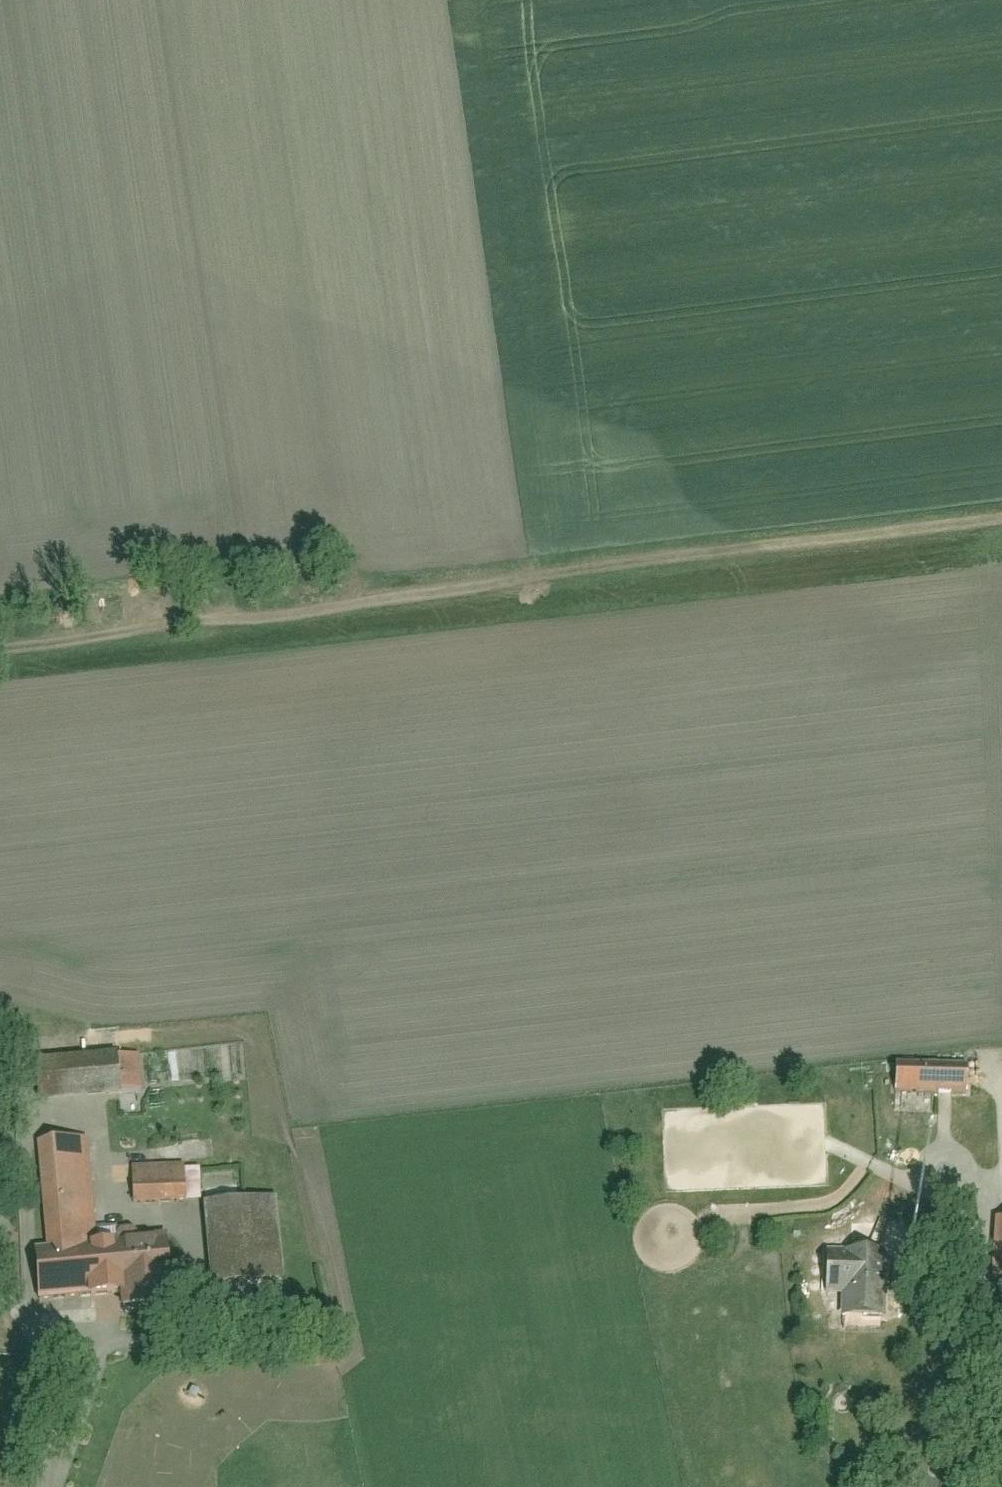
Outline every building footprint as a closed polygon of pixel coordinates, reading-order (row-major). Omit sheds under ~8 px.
[(138,1047),(29,1059),(34,1105),(143,1093),(138,1047)] [(966,1065),(894,1063),(893,1092),(965,1094),(966,1065)] [(37,1244),(42,1300),(123,1293),(125,1308),(174,1305),(168,1234),(97,1240),(89,1139),(40,1143),(48,1244),(37,1244)] [(200,1164),(132,1167),(134,1202),(201,1199),(200,1164)] [(278,1197),(207,1203),(214,1285),(285,1279),(278,1197)] [(994,1218),(989,1286),(1001,1287),(1001,1219),(994,1218)] [(885,1319),(886,1252),(825,1251),(824,1292),(839,1293),(839,1318),(885,1319)]
